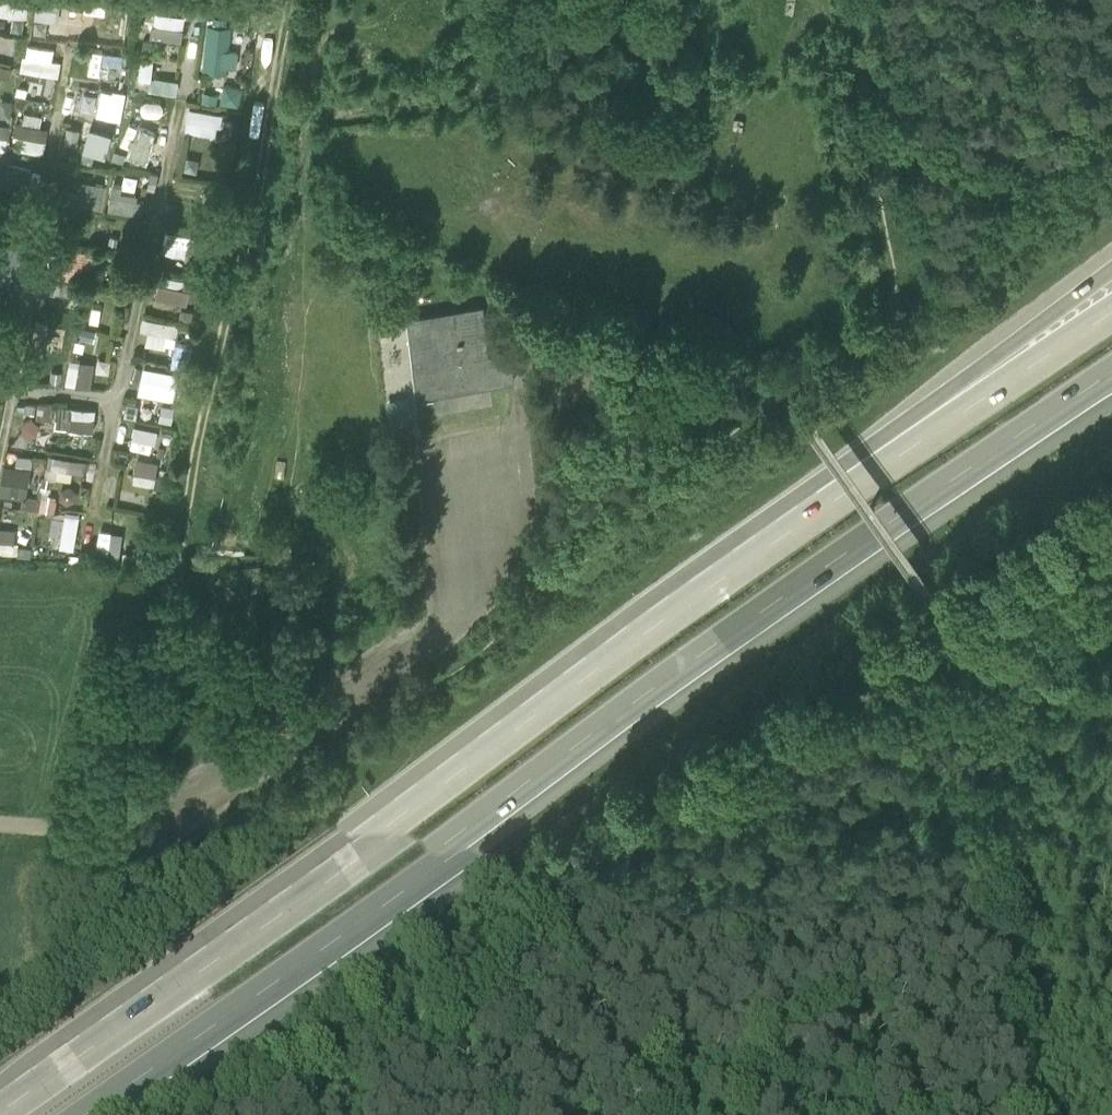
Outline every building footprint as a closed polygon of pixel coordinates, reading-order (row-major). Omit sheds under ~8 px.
[(27,0),(0,0),(0,12),(24,17),(27,0)] [(34,16),(52,20),(55,3),(39,0),(37,0),(34,16)] [(232,26),(208,24),(204,70),(229,72),(232,26)] [(60,59),(53,58),(55,48),(23,42),(18,69),(57,76),(60,59)] [(86,73),(118,75),(119,51),(87,49),(86,73)] [(214,135),(220,113),(187,104),(181,126),(214,135)] [(119,184),(105,184),(105,208),(133,208),(133,174),(119,174),(119,184)] [(70,176),(67,201),(95,205),(98,180),(70,176)] [(155,279),(152,294),(181,300),(184,285),(155,279)] [(495,383),(513,381),(510,351),(482,354),(477,310),(416,317),(424,385),(494,377),(495,383)] [(144,313),(138,338),(171,345),(177,320),(144,313)] [(28,318),(23,365),(39,367),(45,320),(28,318)] [(62,382),(89,384),(91,360),(64,357),(62,382)] [(161,394),(166,368),(139,362),(134,388),(161,394)] [(408,391),(387,393),(390,425),(411,423),(408,391)] [(34,415),(47,415),(47,400),(34,400),(34,415)] [(53,425),(93,426),(93,403),(53,402),(53,425)] [(126,443),(151,448),(156,426),(131,421),(126,443)] [(43,470),(84,476),(86,457),(46,451),(43,470)] [(130,476),(152,480),(156,458),(134,455),(130,476)] [(24,494),(28,464),(0,461),(0,491),(24,494)] [(46,532),(57,535),(56,544),(70,547),(77,515),(51,510),(46,532)] [(15,526),(0,525),(0,550),(13,551),(15,526)]
